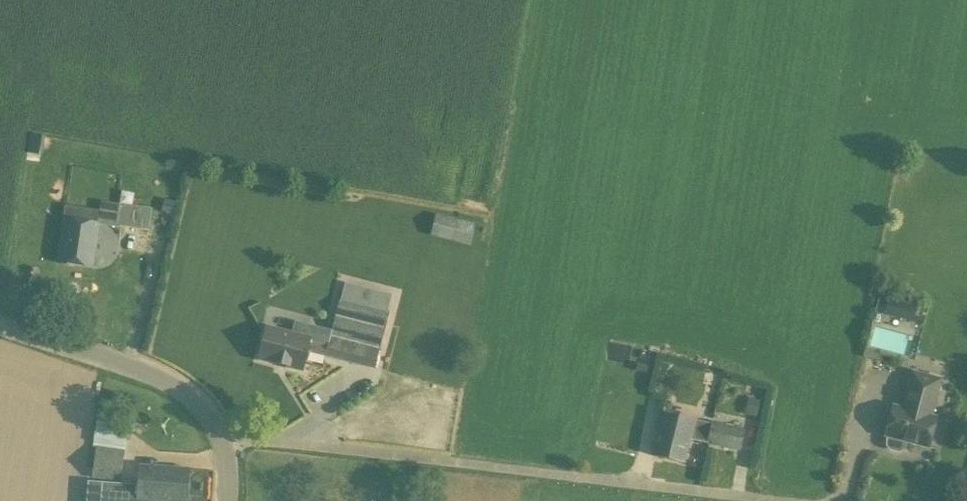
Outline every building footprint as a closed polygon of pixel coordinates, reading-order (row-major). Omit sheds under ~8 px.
[(94,269),(99,225),(149,231),(152,208),(102,202),(101,212),(64,207),(57,264),(94,269)] [(916,304),(889,297),(884,315),(912,322),(916,304)] [(266,325),(257,361),(303,373),(310,349),(326,353),(325,355),(375,369),(390,312),(340,299),(331,330),(295,321),(292,332),(266,325)] [(906,443),(928,449),(937,416),(933,415),(943,378),(911,370),(901,406),(892,404),(883,437),(887,438),(886,442),(886,446),(890,450),(898,452),(903,451),(906,447),(906,443)] [(684,464),(690,440),(740,452),(745,429),(712,421),(711,424),(695,420),(694,422),(659,413),(654,433),(658,433),(652,456),(684,464)] [(92,448),(96,448),(92,477),(103,479),(100,500),(118,500),(127,435),(125,435),(126,425),(96,422),(92,448)] [(137,500),(187,500),(189,470),(139,467),(137,500)]
